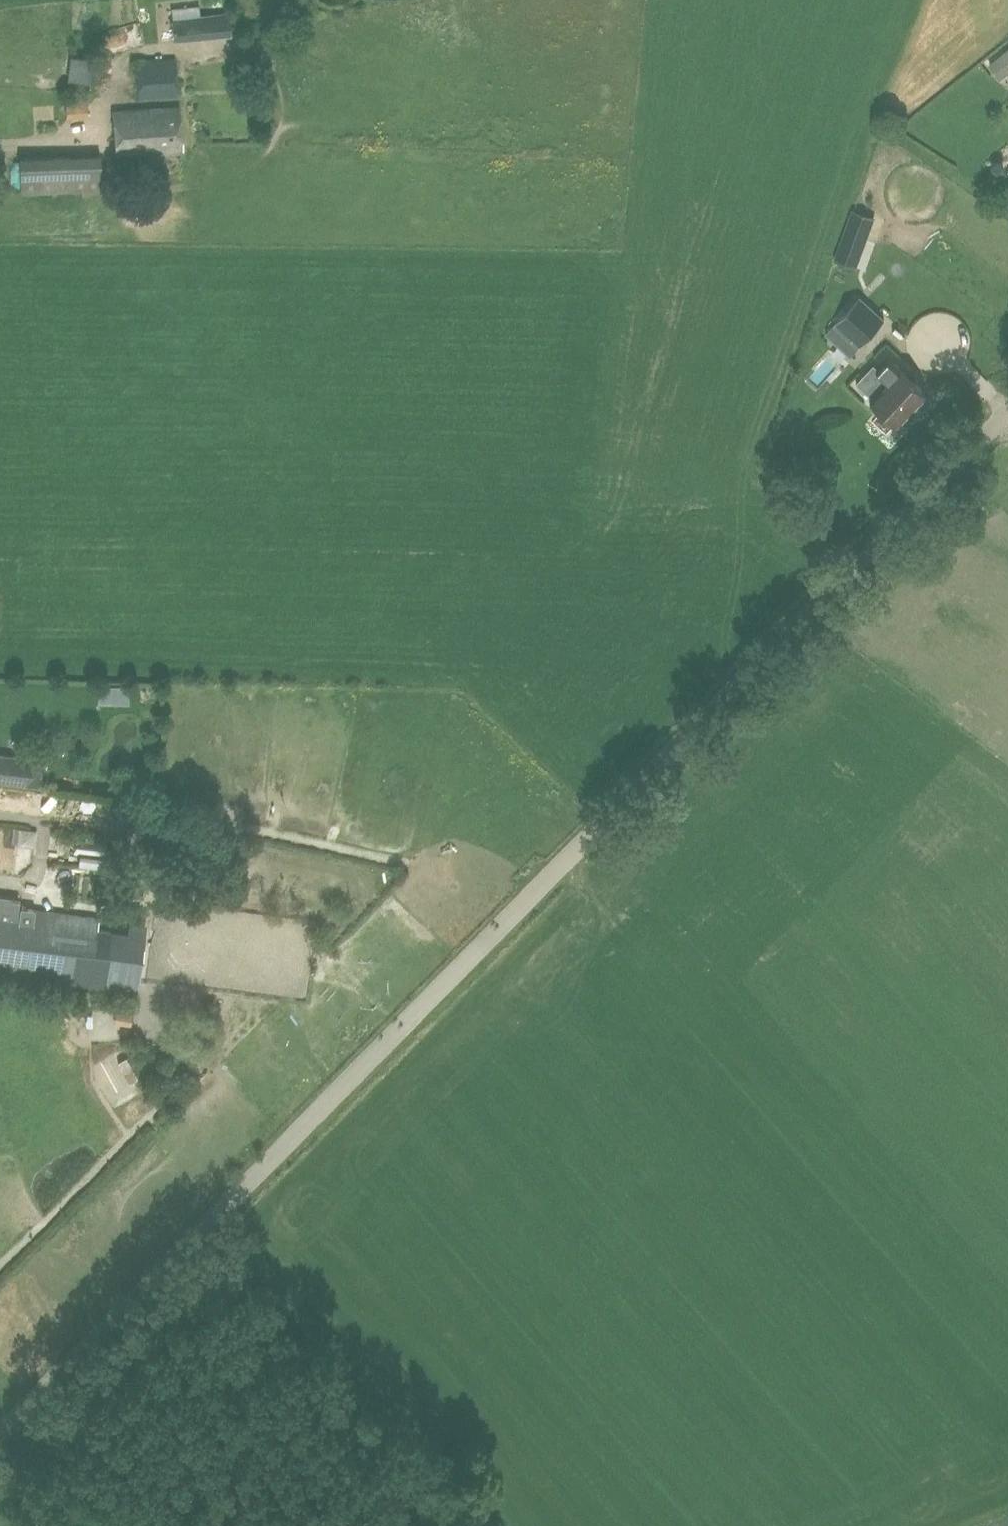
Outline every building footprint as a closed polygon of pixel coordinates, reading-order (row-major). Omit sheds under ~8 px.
[(216,14),(171,18),(173,39),(217,35),(216,14)] [(997,73),(1007,64),(1007,49),(989,64),(997,73)] [(138,93),(138,98),(178,96),(176,57),(136,59),(138,93)] [(116,154),(182,149),(180,106),(113,110),(116,154)] [(100,155),(20,157),(21,192),(101,189),(100,155)] [(861,250),(873,216),(855,209),(842,243),(861,250)] [(884,319),(859,297),(836,322),(861,344),(884,319)] [(923,396),(926,393),(890,359),(875,375),(869,369),(856,382),(870,396),(869,397),(897,424),(915,404),(918,407),(922,407),(926,402),(926,398),(923,396)] [(39,784),(42,758),(0,753),(0,779),(39,784)] [(36,829),(19,827),(17,845),(34,847),(36,829)] [(75,837),(73,853),(103,857),(105,841),(75,837)] [(138,989),(143,946),(96,940),(97,927),(15,916),(17,896),(0,894),(0,971),(138,989)]
